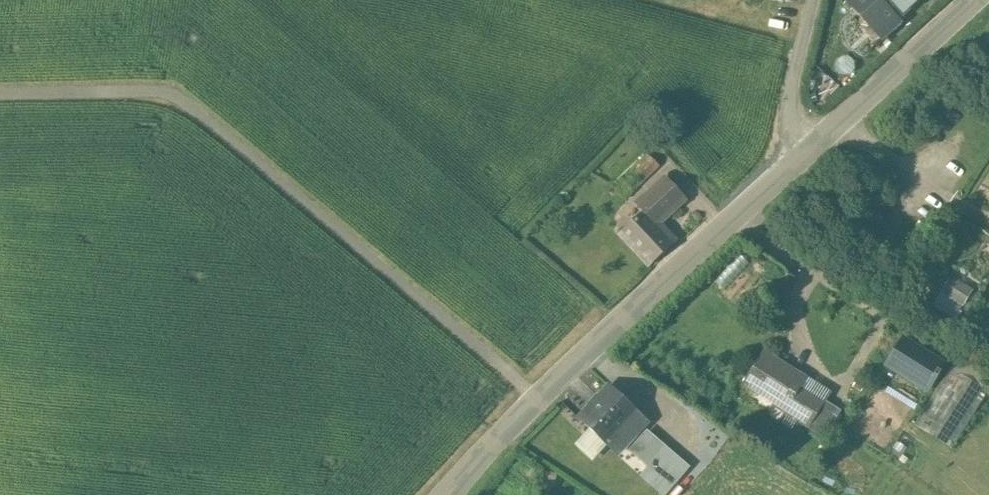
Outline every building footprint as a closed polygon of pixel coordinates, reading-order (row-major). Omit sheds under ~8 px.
[(850,3),(866,21),(869,18),(885,37),(901,22),(899,19),(920,0),(854,0),(850,3)] [(648,155),(615,188),(627,200),(660,167),(648,155)] [(668,182),(640,209),(646,215),(649,212),(660,225),(685,200),(668,182)] [(660,225),(649,212),(646,215),(624,235),(650,264),(675,241),(660,225)] [(949,274),(934,301),(955,312),(970,285),(949,274)] [(900,339),(890,332),(882,343),(894,350),(900,339)] [(894,350),(885,364),(926,389),(945,359),(903,334),(900,339),(894,350)] [(806,379),(763,352),(744,383),(784,411),(786,409),(810,427),(825,403),(801,388),(806,379)] [(950,367),(916,423),(955,447),(988,392),(950,367)] [(612,388),(594,407),(593,405),(580,419),(606,444),(618,432),(621,435),(617,439),(625,447),(636,435),(630,430),(642,416),(612,388)] [(839,411),(825,403),(810,427),(824,435),(839,411)] [(655,441),(654,442),(645,433),(632,447),(650,463),(648,465),(655,471),(648,480),(666,494),(688,470),(663,448),(655,441)]
